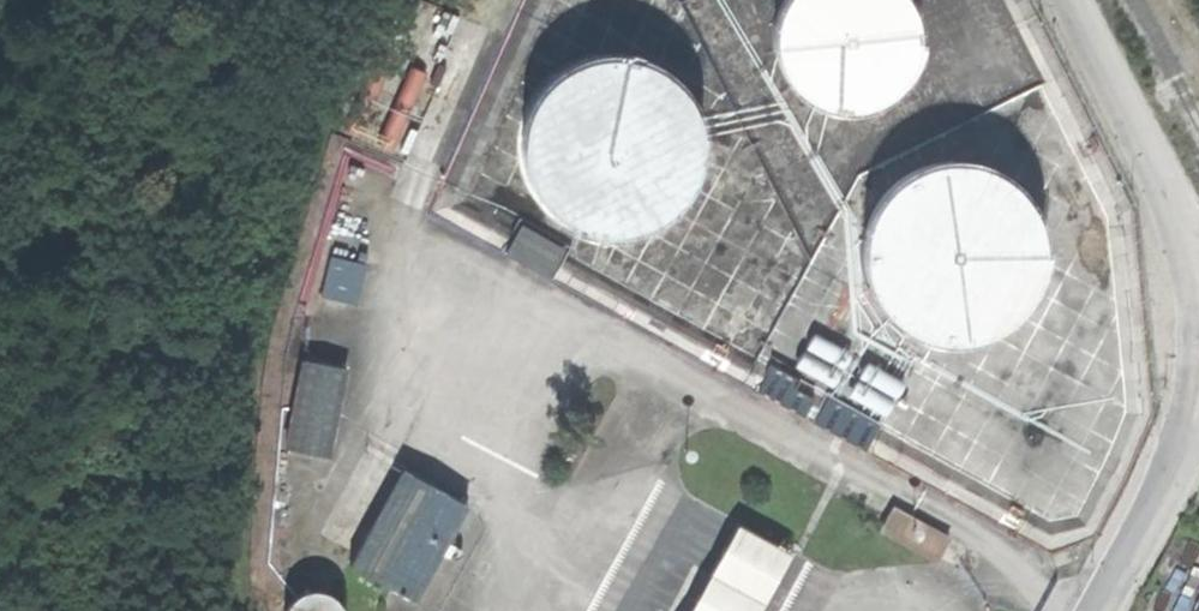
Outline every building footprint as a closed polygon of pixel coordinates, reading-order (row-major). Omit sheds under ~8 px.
[(899,84),(914,59),(919,32),(912,2),(911,0),(780,0),(779,3),(772,35),(777,59),(795,86),(817,101),(847,107),(874,101),(899,84)] [(565,66),(548,79),(535,95),(524,120),(520,142),(522,160),(530,185),(545,207),(558,217),(581,229),(609,234),(624,233),(654,223),(673,209),(687,192),(698,168),(701,146),(699,125),(689,100),(676,81),(656,66),(635,57),(612,54),(588,57),(565,66)] [(905,168),(888,181),(875,197),(864,223),(860,245),(862,263),(870,288),(886,309),(898,320),(921,332),(949,337),(964,336),(994,326),(1013,312),(1027,295),(1038,270),(1041,248),(1039,228),(1029,202),(1016,184),(996,168),(975,160),(952,156),(928,159),(905,168)] [(508,249),(550,270),(563,243),(522,222),(508,249)] [(357,302),(367,262),(330,253),(320,293),(357,302)] [(290,447),(332,454),(347,365),(306,358),(290,447)] [(773,361),(760,388),(808,410),(817,391),(795,382),(799,373),(773,361)] [(829,389),(817,415),(870,439),(882,413),(829,389)] [(399,476),(350,572),(413,604),(462,508),(399,476)] [(894,508),(884,528),(942,560),(953,541),(894,508)] [(795,550),(742,522),(696,610),(762,610),(795,550)] [(332,606),(323,599),(312,597),(299,600),(291,606),(287,610),(336,610),(332,606)]
